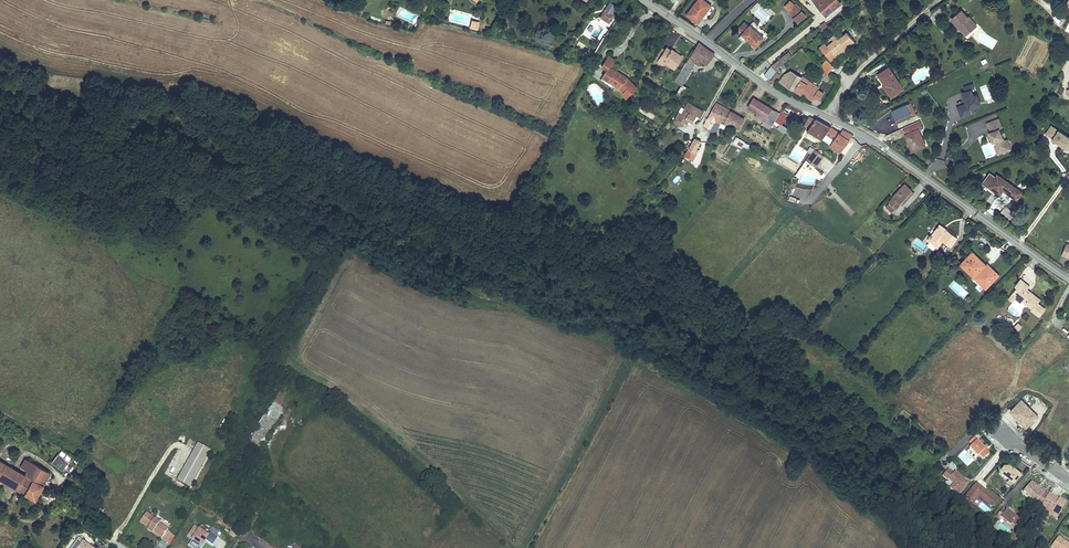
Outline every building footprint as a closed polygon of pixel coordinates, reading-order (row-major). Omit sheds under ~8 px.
[(689,12),(694,15),(691,18),(698,24),(711,6),(704,0),(698,0),(689,12)] [(820,10),(823,8),(828,14),(841,3),(838,0),(812,0),(820,10)] [(609,2),(605,9),(612,13),(616,6),(609,2)] [(615,15),(605,9),(600,17),(609,23),(615,15)] [(951,19),(958,27),(960,25),(967,33),(976,26),(969,17),(967,18),(961,10),(951,19)] [(793,18),(797,23),(805,16),(801,11),(793,18)] [(609,23),(600,17),(597,22),(607,28),(609,23)] [(740,28),(744,32),(743,33),(748,38),(747,39),(756,47),(763,38),(749,26),(745,23),(740,28)] [(589,24),(583,34),(590,38),(596,28),(589,24)] [(960,25),(958,27),(965,35),(967,33),(960,25)] [(827,47),(833,54),(842,47),(844,49),(854,41),(847,33),(838,40),(836,38),(827,47)] [(681,86),(682,86),(683,85),(695,63),(697,58),(701,61),(707,65),(713,56),(714,54),(699,43),(697,45),(692,54),(674,81),(681,86)] [(827,47),(824,44),(820,48),(831,60),(844,49),(842,47),(833,54),(827,47)] [(657,61),(661,64),(663,62),(673,69),(682,57),(671,50),(670,51),(669,53),(665,50),(657,61)] [(769,79),(772,81),(781,70),(778,68),(784,63),(786,65),(789,68),(798,63),(792,56),(788,52),(771,66),(775,69),(776,70),(769,79)] [(602,66),(607,69),(603,77),(620,87),(624,92),(622,93),(627,98),(637,87),(628,78),(627,79),(625,78),(626,76),(616,70),(610,66),(612,63),(614,59),(609,56),(602,66)] [(826,61),(820,67),(822,69),(827,73),(833,67),(826,61)] [(764,75),(768,78),(775,69),(771,66),(764,75)] [(878,75),(883,82),(884,82),(886,85),(884,87),(891,97),(903,89),(888,68),(878,75)] [(818,73),(823,78),(827,73),(822,69),(820,71),(818,73)] [(779,81),(794,90),(801,78),(790,71),(784,74),(779,81)] [(794,90),(796,91),(804,96),(811,100),(812,99),(813,99),(815,99),(816,98),(820,100),(824,93),(818,90),(818,89),(817,87),(809,81),(809,80),(802,76),(801,78),(794,90)] [(957,107),(961,117),(970,113),(969,109),(978,105),(974,95),(971,89),(974,88),(973,84),(964,87),(966,91),(962,93),(964,97),(965,97),(966,99),(964,99),(966,103),(957,107)] [(681,86),(676,95),(681,97),(686,87),(683,85),(682,86),(681,86)] [(748,107),(757,113),(755,116),(764,121),(764,120),(771,125),(772,125),(774,122),(779,114),(753,98),(748,107)] [(696,107),(688,103),(682,114),(679,112),(674,121),(682,126),(686,118),(689,120),(692,122),(696,115),(700,117),(703,111),(696,107)] [(715,134),(722,121),(739,129),(744,119),(716,103),(710,113),(719,117),(716,122),(713,123),(711,127),(711,128),(709,131),(715,134)] [(910,103),(907,104),(911,113),(895,120),(896,123),(916,115),(910,103)] [(891,111),(895,120),(911,113),(907,104),(891,111)] [(772,126),(777,129),(788,136),(792,130),(781,124),(788,113),(782,109),(779,114),(774,122),(772,125),(772,126)] [(716,122),(719,117),(710,113),(710,114),(704,125),(708,127),(708,126),(711,127),(713,123),(716,122)] [(803,127),(822,138),(824,136),(825,134),(830,127),(816,118),(815,119),(810,116),(803,127)] [(1002,153),(1010,149),(1006,139),(1003,140),(998,129),(1001,128),(998,119),(986,123),(990,132),(988,133),(991,141),(993,140),(994,142),(996,147),(999,146),(1002,153)] [(903,130),(909,144),(912,143),(915,150),(925,145),(918,130),(923,128),(921,122),(903,130)] [(972,126),(966,129),(970,139),(977,136),(972,126)] [(1051,126),(1046,134),(1053,139),(1052,139),(1063,146),(1068,149),(1068,147),(1068,138),(1051,126)] [(825,134),(833,140),(832,142),(830,145),(839,151),(843,146),(844,147),(853,135),(843,129),(840,134),(830,127),(825,134)] [(683,154),(691,159),(696,151),(694,150),(700,141),(695,137),(683,154)] [(733,143),(740,147),(739,148),(740,149),(742,146),(745,142),(736,137),(733,143)] [(823,156),(814,149),(813,151),(822,158),(823,156)] [(822,158),(813,151),(806,159),(815,167),(822,158)] [(803,172),(798,170),(789,182),(798,186),(808,189),(813,189),(817,183),(821,185),(825,180),(817,177),(815,183),(808,182),(800,181),(803,172)] [(989,186),(1000,194),(1003,190),(1017,200),(1022,192),(997,175),(989,186)] [(893,196),(894,197),(886,206),(892,212),(900,203),(912,191),(905,184),(893,196)] [(913,192),(912,191),(900,203),(902,205),(913,192)] [(1007,206),(1001,212),(1008,220),(1014,214),(1007,206)] [(931,235),(930,235),(928,237),(929,238),(927,240),(937,248),(943,241),(950,246),(957,237),(939,224),(931,235)] [(860,235),(865,240),(867,237),(866,236),(868,235),(864,231),(860,235)] [(972,252),(970,253),(979,262),(981,260),(972,252)] [(987,263),(986,265),(981,260),(979,262),(970,253),(960,264),(986,288),(999,275),(987,263)] [(1022,300),(1031,309),(1031,310),(1038,316),(1045,308),(1038,302),(1040,299),(1028,288),(1030,286),(1021,278),(1015,285),(1017,287),(1009,297),(1013,300),(1016,297),(1021,301),(1022,300)] [(1018,322),(1014,328),(1018,331),(1023,326),(1018,322)] [(1039,414),(1023,398),(1010,411),(1026,427),(1039,414)] [(978,440),(975,437),(970,442),(973,445),(970,448),(975,453),(977,451),(984,459),(989,453),(987,451),(985,449),(977,441),(978,440)] [(210,450),(198,443),(178,479),(190,486),(210,450)] [(69,462),(58,454),(51,462),(62,470),(69,462)] [(0,461),(0,480),(34,499),(50,473),(25,459),(21,467),(27,471),(25,475),(0,461)] [(1011,463),(1005,464),(1000,469),(1011,478),(1015,481),(1022,472),(1011,463)] [(959,495),(969,483),(963,478),(962,479),(960,476),(955,471),(953,473),(948,469),(943,476),(948,480),(948,479),(954,484),(950,488),(959,495)] [(985,489),(976,482),(971,489),(975,492),(979,487),(983,491),(985,489)] [(1022,493),(1040,508),(1049,493),(1044,489),(1043,490),(1042,492),(1037,488),(1031,482),(1022,493)] [(975,492),(971,489),(966,495),(969,498),(969,499),(974,503),(979,496),(989,505),(992,502),(995,504),(998,501),(985,489),(983,491),(979,487),(975,492)] [(1059,514),(1066,502),(1060,498),(1058,502),(1055,500),(1057,498),(1049,493),(1040,508),(1053,516),(1056,512),(1059,514)] [(1057,521),(1060,515),(1056,512),(1053,516),(1040,508),(1039,510),(1057,521)] [(1016,527),(1021,521),(1013,515),(1011,513),(1007,510),(1006,511),(1003,509),(996,516),(1000,519),(1001,518),(1010,525),(1012,523),(1016,527)] [(160,523),(146,513),(140,522),(148,527),(153,532),(162,538),(161,539),(165,542),(171,534),(167,531),(168,530),(159,524),(160,523)] [(194,527),(189,535),(194,538),(192,540),(194,541),(190,546),(193,547),(198,547),(204,540),(205,541),(213,546),(218,538),(211,533),(208,536),(194,527)] [(171,546),(176,538),(171,534),(165,542),(171,546)] [(1051,547),(1053,547),(1068,547),(1068,544),(1058,536),(1051,547)] [(79,537),(71,547),(94,547),(79,537)]
